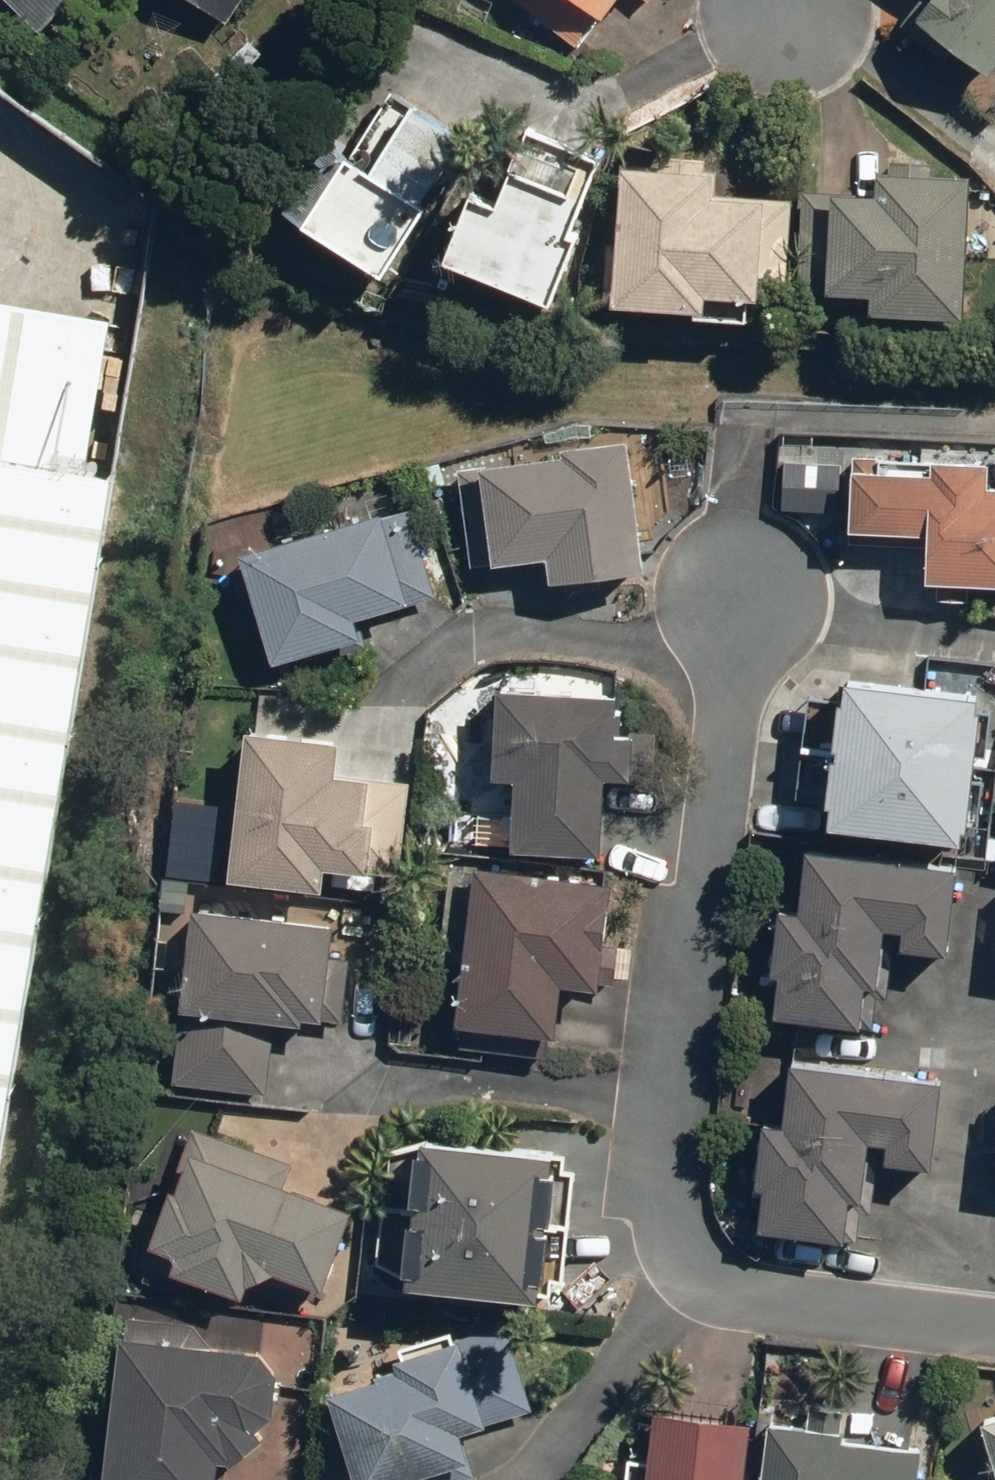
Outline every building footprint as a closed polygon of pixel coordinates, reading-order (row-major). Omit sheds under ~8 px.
[(48,33),(82,0),(17,0),(48,33)] [(248,0),(209,0),(236,18),(248,0)] [(629,0),(534,0),(591,47),(629,0)] [(929,10),(994,59),(994,0),(937,0),(929,10)] [(407,269),(485,134),(490,126),(432,92),(416,119),(394,106),(369,148),(348,136),(305,210),(407,269)] [(581,288),(623,157),(556,136),(538,194),(496,181),(473,254),(581,288)] [(736,167),(637,160),(628,303),(707,308),(707,314),(763,318),(764,297),(797,299),(804,195),(735,191),(736,167)] [(891,290),(890,307),(982,312),(989,167),(884,162),(883,188),(814,185),(809,286),(891,290)] [(0,282),(0,435),(118,454),(143,305),(0,282)] [(558,551),(563,579),(668,562),(646,432),(468,462),(475,508),(503,504),(512,559),(558,551)] [(149,459),(118,454),(0,435),(0,1123),(39,1129),(149,459)] [(949,575),(994,577),(994,453),(958,452),(957,462),(870,459),(868,522),(951,525),(949,575)] [(423,502),(263,546),(292,653),(381,629),(376,609),(447,590),(423,502)] [(877,667),(863,814),(994,827),(994,679),(877,667)] [(646,683),(511,678),(507,774),(527,774),(524,840),(622,844),(625,774),(667,776),(669,729),(644,727),(646,683)] [(364,729),(260,721),(247,876),(342,884),(344,864),(411,870),(419,776),(361,771),(364,729)] [(901,987),(906,923),(920,924),(918,945),(965,949),(971,865),(822,855),(818,904),(796,902),(792,970),(800,970),(797,1016),(884,1022),(887,986),(901,987)] [(639,877),(496,857),(472,1022),(574,1036),(583,971),(625,977),(639,877)] [(361,919),(202,905),(197,905),(181,1082),(275,1091),(282,1017),(352,1023),(361,919)] [(962,1070),(810,1060),(806,1116),(781,1114),(773,1231),(869,1237),(871,1206),(884,1206),(889,1132),(911,1133),(910,1156),(957,1159),(962,1070)] [(260,1290),(265,1278),(300,1264),(342,1279),(369,1204),(291,1176),(298,1157),(205,1123),(163,1239),(197,1251),(192,1265),(260,1290)] [(587,1141),(438,1128),(395,1152),(386,1256),(425,1278),(575,1290),(587,1141)] [(293,1408),(297,1366),(281,1342),(212,1335),(214,1319),(138,1312),(136,1326),(122,1479),(236,1479),(240,1443),(270,1446),(272,1421),(293,1408)] [(375,1479),(398,1479),(488,1452),(480,1428),(506,1420),(479,1333),(412,1354),(416,1365),(346,1387),(375,1479)] [(770,1412),(670,1402),(664,1457),(639,1454),(637,1479),(763,1479),(770,1412)] [(782,1415),(778,1479),(934,1479),(937,1439),(854,1433),(855,1420),(782,1415)]
